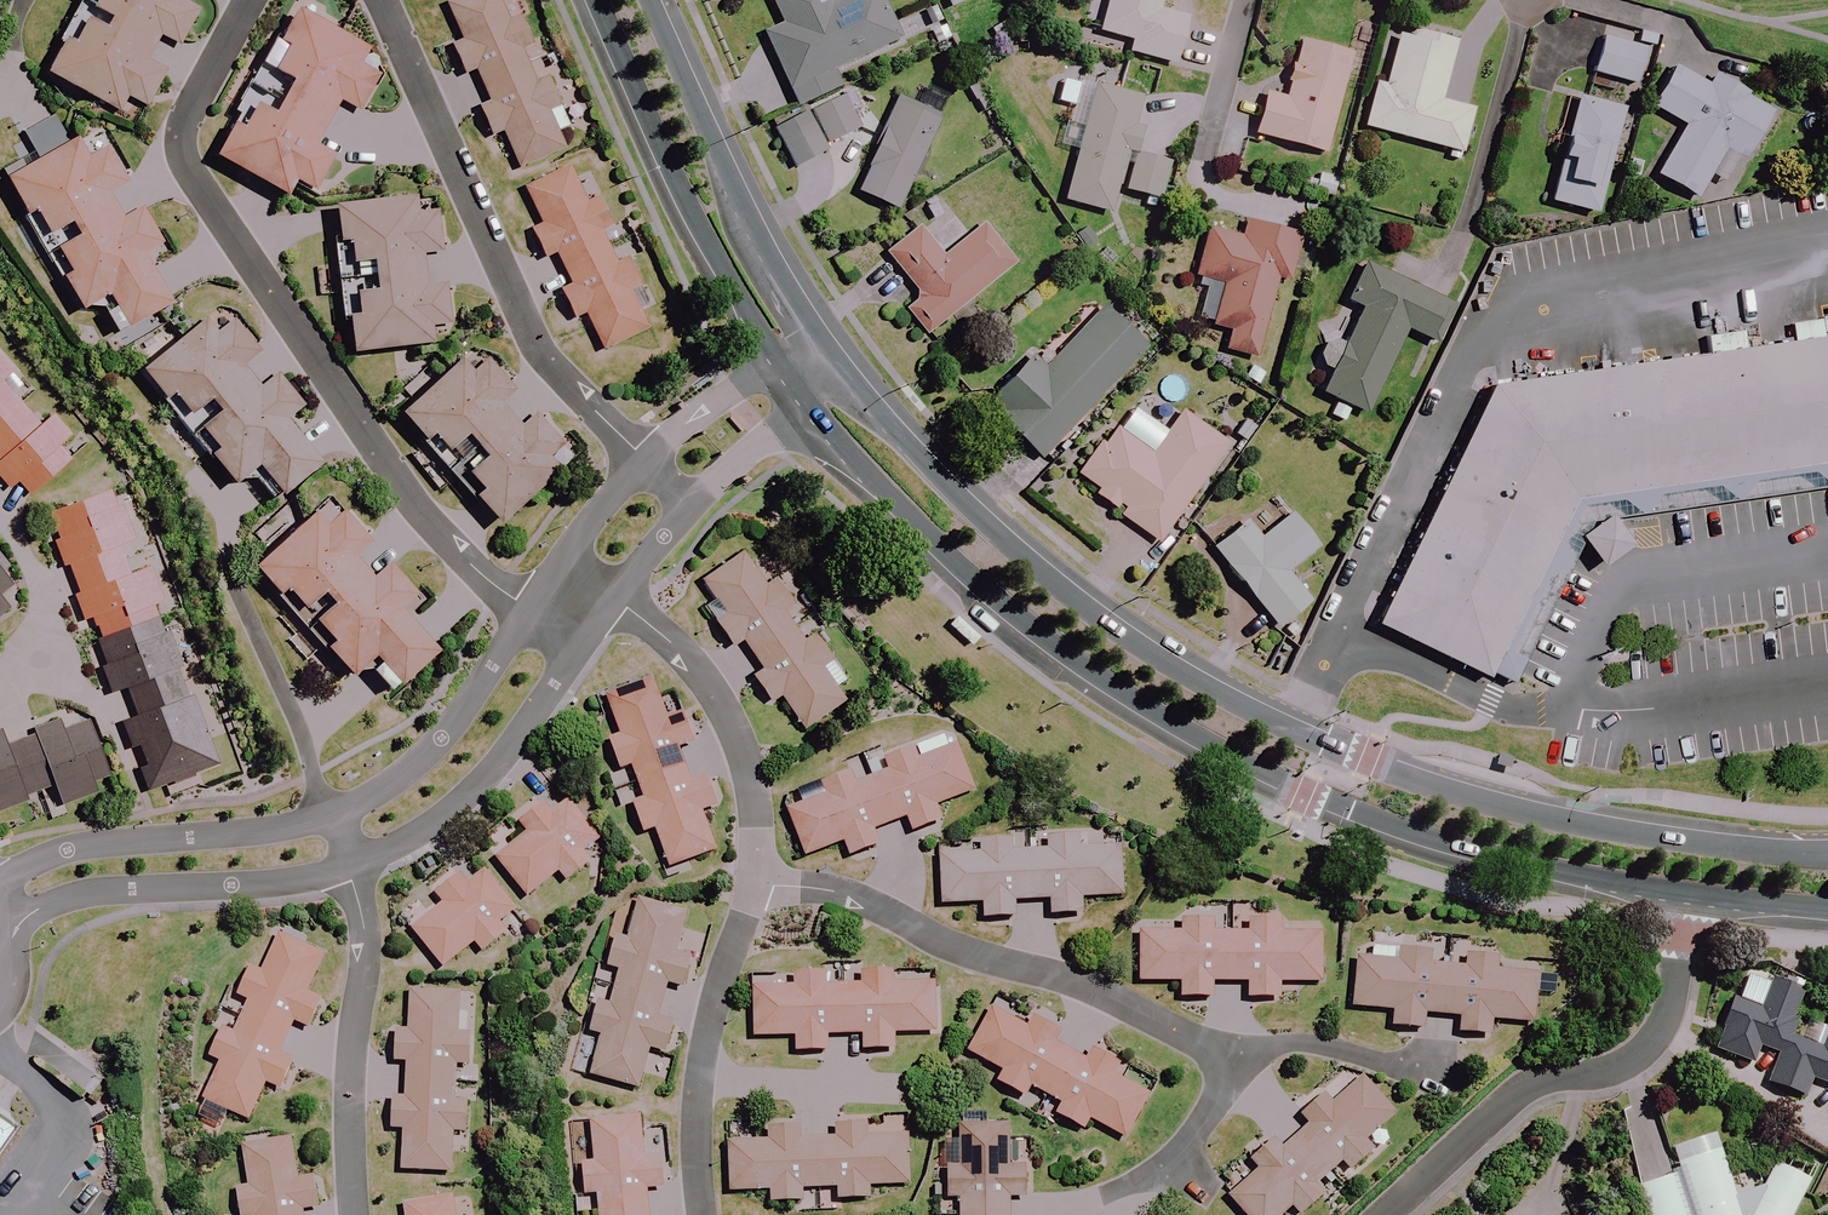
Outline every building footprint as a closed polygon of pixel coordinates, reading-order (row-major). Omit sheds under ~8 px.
[(54,69),(143,115),(169,66),(153,57),(165,34),(181,42),(201,5),(191,0),(104,0),(83,40),(72,35),(54,69)] [(503,0),(459,0),(451,4),(468,41),(459,45),(473,75),(484,70),(499,101),(488,106),(501,135),(513,130),(531,166),(574,146),(558,111),(569,106),(554,75),(542,81),(527,48),(538,42),(525,14),(512,20),(503,0)] [(833,0),(774,0),(785,23),(764,33),(797,106),(842,85),(835,70),(901,40),(883,0),(839,0),(834,2),(833,0)] [(1100,31),(1134,41),(1131,52),(1176,64),(1189,18),(1160,10),(1163,0),(1109,0),(1100,31)] [(244,122),(227,154),(296,192),(305,176),(322,185),(339,155),(318,144),(343,98),(363,110),(384,72),(364,60),(373,44),(307,8),(290,38),(300,43),(286,68),(302,77),(284,110),(267,101),(253,127),(244,122)] [(1414,30),(1388,23),(1378,57),(1393,60),(1386,86),(1376,83),(1364,127),(1461,154),(1473,109),(1441,101),(1457,42),(1414,30)] [(1645,49),(1603,37),(1594,72),(1636,84),(1645,49)] [(1353,53),(1302,39),(1286,98),(1268,93),(1256,134),(1325,153),(1353,53)] [(1707,87),(1674,67),(1652,105),(1686,125),(1656,175),(1699,200),(1728,150),(1744,159),(1773,110),(1714,75),(1707,87)] [(1140,155),(1147,129),(1136,126),(1144,98),(1098,85),(1065,200),(1112,213),(1125,165),(1133,167),(1127,191),(1161,199),(1169,162),(1140,155)] [(809,112),(824,144),(862,128),(848,95),(809,112)] [(942,117),(901,97),(857,190),(899,209),(942,117)] [(1624,109),(1579,97),(1551,202),(1596,214),(1624,109)] [(824,144),(809,112),(774,128),(791,168),(828,152),(824,144)] [(83,135),(15,173),(37,212),(46,207),(82,268),(73,274),(92,308),(118,294),(137,326),(178,303),(149,252),(167,242),(147,207),(128,218),(112,190),(131,180),(112,146),(95,156),(83,135)] [(590,201),(573,165),(529,185),(546,222),(537,226),(551,256),(562,251),(577,282),(565,287),(579,317),(591,311),(609,348),(652,327),(636,292),(646,287),(632,256),(620,262),(605,229),(616,223),(603,195),(590,201)] [(1334,197),(1338,177),(1306,170),(1302,190),(1334,197)] [(424,214),(422,194),(344,203),(349,245),(361,243),(363,265),(384,262),(387,291),(366,294),(369,315),(357,316),(361,352),(440,343),(438,326),(455,324),(450,284),(433,286),(429,254),(448,251),(443,212),(424,214)] [(1304,238),(1247,222),(1243,237),(1208,227),(1194,276),(1225,284),(1214,325),(1229,329),(1224,348),(1257,357),(1279,278),(1292,281),(1304,238)] [(919,295),(905,307),(935,344),(942,338),(951,349),(970,333),(954,314),(1017,263),(985,223),(944,257),(919,227),(886,254),(919,295)] [(1453,303),(1367,265),(1351,302),(1363,307),(1345,349),(1328,341),(1318,363),(1333,369),(1323,393),(1339,400),(1332,416),(1345,422),(1352,407),(1369,414),(1406,329),(1435,342),(1453,303)] [(1149,349),(1105,308),(1049,368),(1035,355),(987,407),(1044,460),(1149,349)] [(212,317),(152,367),(181,401),(187,396),(229,447),(220,454),(244,482),(269,461),(293,489),(329,459),(293,415),(309,402),(288,377),(271,391),(251,367),(267,353),(243,324),(228,336),(212,317)] [(1494,384),(1377,623),(1490,677),(1576,500),(1827,461),(1827,337),(1494,384)] [(4,460),(0,463),(0,473),(14,489),(23,482),(33,493),(74,458),(63,446),(75,435),(56,413),(43,424),(5,380),(18,369),(0,348),(0,456),(4,460)] [(480,372),(466,357),(407,409),(435,440),(444,432),(459,448),(474,435),(494,456),(478,470),(493,486),(484,494),(508,521),(567,469),(555,456),(568,444),(541,414),(528,426),(506,402),(521,389),(494,359),(480,372)] [(1228,444),(1182,412),(1153,453),(1115,425),(1080,474),(1099,488),(1094,495),(1159,542),(1228,444)] [(151,792),(223,766),(150,567),(134,573),(124,545),(140,540),(121,489),(54,514),(63,537),(57,539),(67,566),(73,564),(84,592),(78,594),(87,619),(95,616),(113,662),(104,666),(114,691),(131,685),(141,713),(124,719),(134,746),(144,743),(152,765),(142,769),(151,792)] [(323,514),(266,564),(291,592),(298,586),(345,640),(339,645),(363,673),(383,655),(406,681),(442,649),(404,607),(421,592),(395,563),(377,579),(358,558),(376,542),(349,511),(333,525),(323,514)] [(1319,546),(1292,513),(1261,538),(1246,521),(1213,547),(1278,627),(1311,600),(1287,572),(1319,546)] [(1610,517),(1581,537),(1601,566),(1630,545),(1610,517)] [(768,584),(745,550),(705,577),(727,611),(718,617),(737,645),(748,637),(767,666),(756,673),(774,700),(785,693),(808,726),(848,700),(826,667),(836,661),(817,633),(806,640),(786,609),(797,602),(779,576),(768,584)] [(13,608),(2,595),(17,583),(0,562),(0,618),(13,608)] [(666,716),(652,679),(606,696),(621,734),(611,738),(623,769),(635,764),(647,796),(635,801),(646,831),(659,826),(673,864),(718,847),(704,811),(716,806),(704,775),(691,779),(678,745),(691,741),(679,711),(666,716)] [(59,784),(66,802),(103,789),(99,779),(112,774),(91,715),(67,724),(65,718),(39,728),(41,734),(13,744),(7,727),(0,729),(0,805),(59,784)] [(940,804),(978,790),(961,745),(923,759),(919,749),(888,761),(893,773),(860,785),(856,773),(826,784),(830,796),(792,811),(809,855),(845,842),(850,853),(882,841),(877,829),(911,817),(916,829),(945,818),(940,804)] [(530,831),(498,858),(531,897),(562,871),(569,879),(592,860),(586,851),(603,837),(570,798),(555,811),(548,803),(524,823),(530,831)] [(1087,897),(1127,896),(1125,847),(1084,849),(1084,838),(1051,839),(1051,852),(1017,854),(1016,841),(984,842),(984,855),(944,857),(946,905),(985,903),(985,915),(1019,914),(1019,901),(1055,900),(1056,912),(1087,911),(1087,897)] [(447,903),(415,929),(447,968),(479,942),(486,950),(509,931),(502,923),(519,909),(487,870),(471,882),(464,874),(440,894),(447,903)] [(679,955),(691,916),(644,902),(633,941),(622,938),(613,970),(625,973),(615,1006),(603,1003),(593,1033),(606,1037),(594,1076),(640,1090),(652,1053),(663,1056),(673,1024),(660,1020),(671,985),(684,989),(693,959),(679,955)] [(1275,981),(1315,981),(1315,932),(1274,933),(1274,922),(1240,922),(1241,935),(1206,935),(1206,923),(1174,923),(1174,936),(1133,936),(1134,984),(1173,984),(1173,996),(1207,996),(1207,983),(1243,982),(1243,995),(1275,995),(1275,981)] [(309,993),(326,956),(282,936),(265,973),(255,968),(242,999),(253,1004),(239,1035),(227,1030),(214,1059),(226,1065),(209,1101),(252,1121),(269,1086),(280,1091),(294,1060),(282,1055),(297,1022),(309,1027),(322,999),(309,993)] [(1487,1020),(1528,1024),(1532,976),(1491,972),(1492,961),(1459,958),(1458,971),(1424,968),(1425,955),(1393,952),(1392,965),(1351,961),(1347,1009),(1385,1013),(1384,1025),(1418,1028),(1419,1015),(1456,1018),(1455,1031),(1486,1034),(1487,1020)] [(899,1032),(939,1032),(939,983),(898,983),(898,973),(865,973),(865,986),(830,986),(830,973),(798,973),(798,986),(757,986),(757,1034),(796,1034),(796,1046),(830,1046),(830,1033),(867,1033),(867,1046),(899,1046),(899,1032)] [(460,1032),(463,992),(414,989),(412,1029),(404,1029),(402,1062),(412,1062),(410,1097),(400,1096),(398,1128),(408,1129),(406,1169),(454,1172),(456,1133),(465,1134),(467,1100),(457,1100),(460,1063),(469,1064),(471,1033),(460,1032)] [(1095,1118),(1130,1138),(1154,1096),(1119,1076),(1124,1066),(1095,1050),(1089,1061),(1059,1044),(1065,1033),(1037,1017),(1031,1029),(995,1009),(971,1050),(1005,1069),(999,1080),(1029,1097),(1035,1085),(1067,1103),(1061,1115),(1088,1130),(1095,1118)] [(1225,1199),(1239,1214),(1279,1214),(1288,1207),(1295,1214),(1319,1193),(1311,1183),(1336,1160),(1345,1170),(1369,1148),(1360,1138),(1390,1111),(1357,1075),(1328,1102),(1320,1093),(1295,1116),(1304,1125),(1277,1150),(1268,1140),(1245,1161),(1255,1172),(1225,1199)] [(642,1117),(594,1121),(598,1162),(587,1163),(590,1196),(603,1195),(605,1214),(653,1214),(650,1188),(663,1187),(660,1155),(646,1157),(642,1117)] [(873,1185),(914,1184),(912,1136),(871,1137),(871,1126),(838,1127),(838,1140),(804,1141),(803,1128),(771,1129),(771,1142),(731,1143),(732,1191),(771,1190),(771,1202),(805,1201),(805,1188),(842,1187),(842,1200),(873,1199),(873,1185)] [(1011,1127),(963,1127),(963,1168),(952,1168),(952,1201),(965,1201),(965,1214),(1013,1214),(1013,1198),(1026,1198),(1026,1167),(1011,1167),(1011,1127)] [(1811,1180),(1777,1160),(1764,1188),(1734,1195),(1716,1135),(1675,1147),(1696,1214),(1794,1214),(1811,1180)] [(295,1138),(247,1145),(253,1186),(243,1187),(247,1214),(308,1214),(307,1209),(320,1207),(315,1176),(301,1178),(295,1138)] [(1676,1175),(1640,1186),(1649,1214),(1688,1214),(1676,1175)] [(455,1196),(407,1203),(409,1214),(458,1214),(455,1196)]
